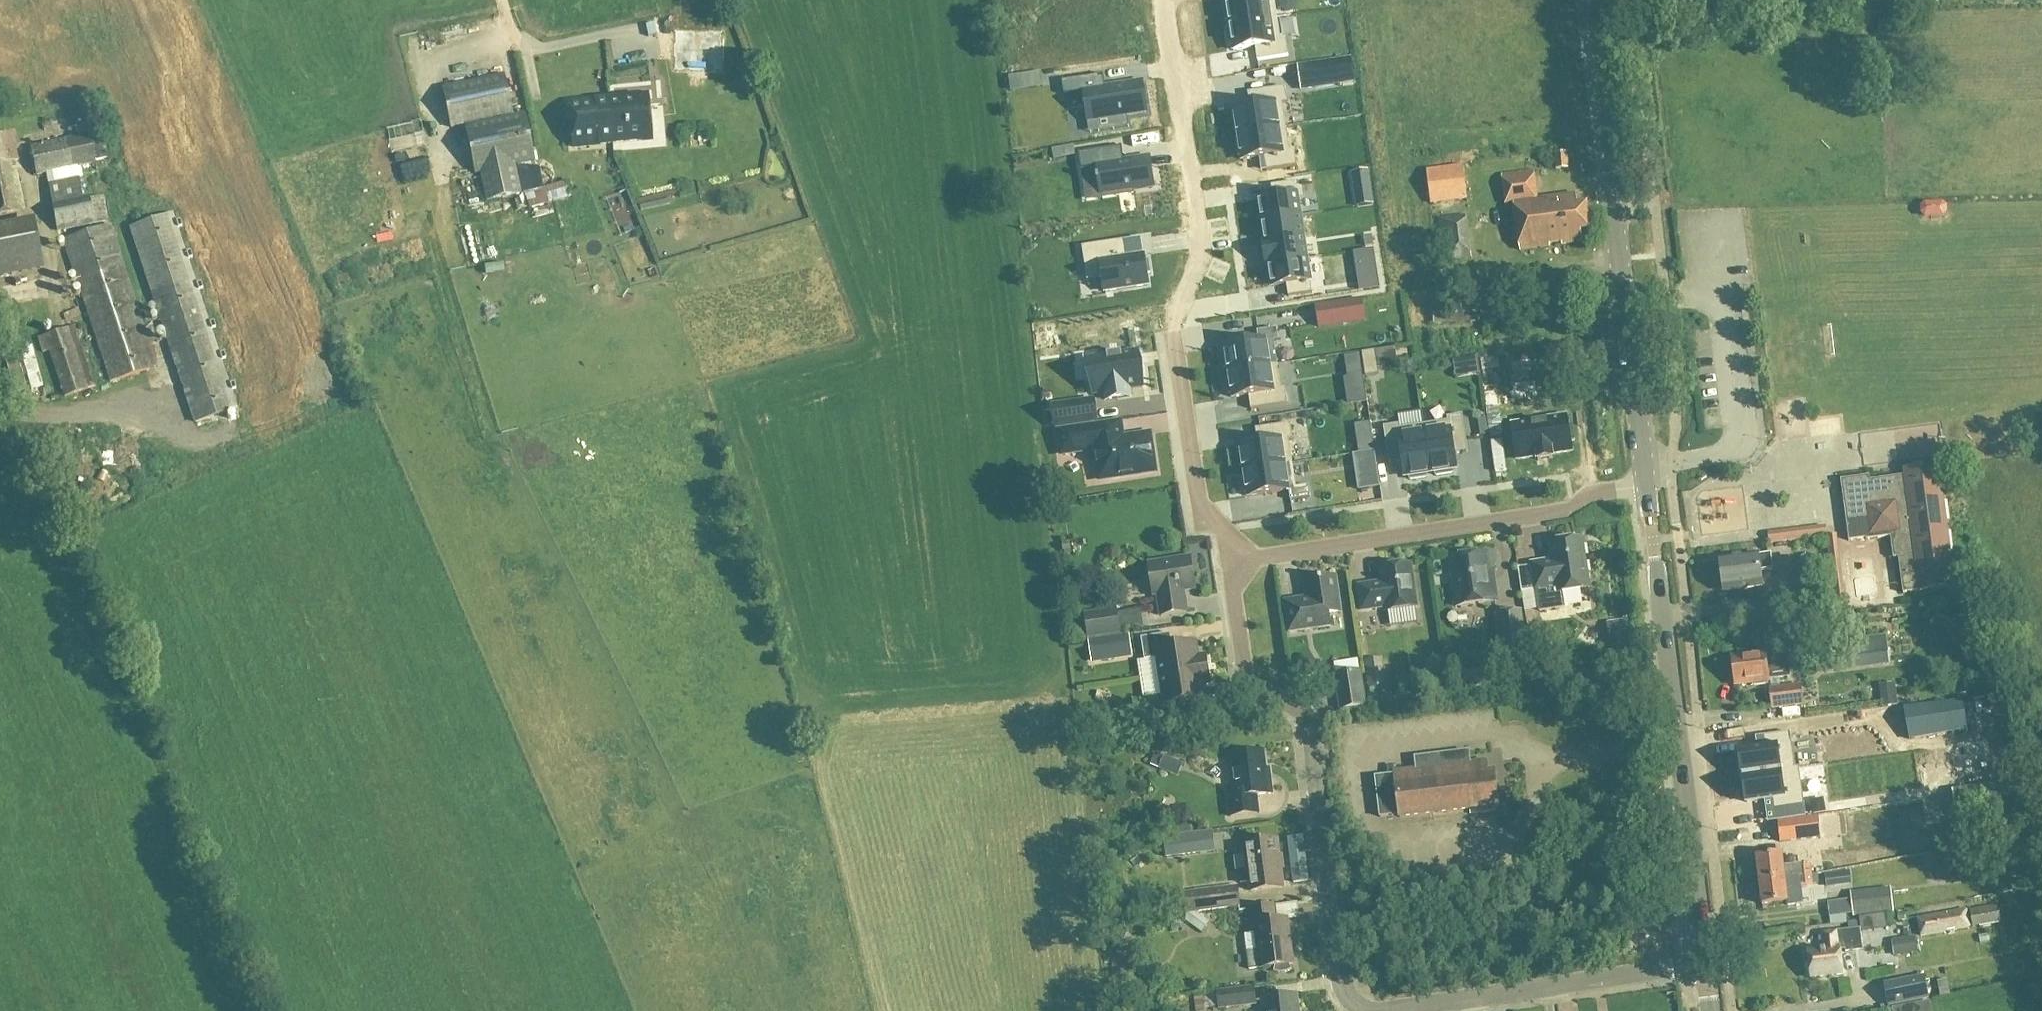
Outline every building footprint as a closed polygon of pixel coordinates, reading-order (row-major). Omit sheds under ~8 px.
[(1277,17),(1274,0),(1226,0),(1226,4),(1222,5),(1225,22),(1229,21),(1229,25),(1277,17)] [(731,17),(683,21),(687,61),(735,57),(731,17)] [(1277,17),(1229,25),(1230,29),(1226,30),(1229,47),(1233,46),(1233,51),(1255,48),(1257,61),(1288,57),(1286,41),(1281,42),(1277,17)] [(1301,89),(1353,82),(1349,59),(1324,63),(1298,67),(1301,89)] [(504,75),(490,77),(442,88),(450,125),(463,122),(474,175),(479,174),(485,202),(498,199),(521,195),(516,166),(534,162),(525,114),(512,116),(504,75)] [(1097,120),(1127,116),(1146,113),(1141,83),(1105,88),(1103,75),(1061,82),(1064,96),(1084,93),(1092,91),(1097,120)] [(1238,131),(1238,135),(1286,128),(1282,104),(1287,103),(1285,88),(1248,93),(1250,107),(1234,109),(1235,114),(1231,115),(1234,132),(1238,131)] [(608,98),(612,144),(652,140),(648,94),(608,98)] [(612,144),(608,98),(568,102),(572,147),(612,144)] [(1290,152),(1286,128),(1238,135),(1239,139),(1235,139),(1238,157),(1242,156),(1242,161),(1264,158),(1266,171),(1297,167),(1295,151),(1290,152)] [(13,134),(0,136),(0,214),(21,210),(12,163),(19,162),(13,134)] [(89,135),(32,148),(39,176),(96,163),(89,135)] [(1101,196),(1134,191),(1153,188),(1149,158),(1124,162),(1122,147),(1078,154),(1081,171),(1086,203),(1102,200),(1101,196)] [(1555,154),(1556,170),(1568,169),(1567,153),(1555,154)] [(59,187),(90,179),(87,166),(56,174),(59,187)] [(1463,166),(1426,170),(1431,204),(1467,199),(1463,166)] [(1590,230),(1587,204),(1577,205),(1576,194),(1537,199),(1533,171),(1501,175),(1505,204),(1513,203),(1520,251),(1550,247),(1549,245),(1561,243),(1561,245),(1582,242),(1581,231),(1590,230)] [(523,194),(528,211),(570,200),(566,183),(523,194)] [(1262,222),(1300,216),(1295,183),(1271,186),(1273,198),(1259,200),(1262,222)] [(79,202),(53,207),(59,232),(108,222),(103,196),(79,202)] [(1947,214),(1947,201),(1922,203),(1922,215),(1947,214)] [(130,228),(195,423),(237,410),(172,214),(130,228)] [(1263,243),(1263,244),(1303,238),(1300,216),(1262,222),(1266,243),(1263,243)] [(1439,219),(1445,261),(1471,257),(1465,216),(1439,219)] [(63,239),(67,249),(110,382),(156,367),(109,224),(63,239)] [(1267,266),(1307,260),(1303,238),(1263,244),(1267,266)] [(1082,247),(1086,277),(1097,275),(1098,280),(1103,279),(1105,293),(1148,286),(1147,275),(1151,274),(1149,260),(1145,261),(1144,256),(1127,259),(1122,260),(1119,243),(1124,242),(1124,241),(1082,247)] [(1307,260),(1267,266),(1269,266),(1272,287),(1286,285),(1288,297),(1312,293),(1307,260)] [(1318,327),(1364,320),(1361,298),(1315,304),(1318,327)] [(1477,301),(1432,303),(1433,323),(1478,321),(1477,301)] [(94,387),(80,345),(74,325),(37,338),(43,354),(49,352),(65,397),(94,387)] [(1226,351),(1222,352),(1225,369),(1228,368),(1229,373),(1277,365),(1274,341),(1278,341),(1276,329),(1257,332),(1258,342),(1225,347),(1226,351)] [(1375,351),(1362,353),(1365,377),(1378,375),(1375,351)] [(1107,356),(1089,359),(1095,395),(1096,395),(1104,393),(1105,401),(1131,397),(1130,389),(1142,387),(1138,364),(1134,365),(1132,352),(1121,354),(1121,353),(1107,355),(1107,356)] [(1230,377),(1226,378),(1228,395),(1232,394),(1233,399),(1249,396),(1251,410),(1287,404),(1285,389),(1281,389),(1277,365),(1229,373),(1230,377)] [(1055,427),(1095,422),(1092,400),(1053,405),(1055,427)] [(1447,422),(1423,425),(1431,473),(1435,473),(1435,477),(1453,474),(1452,470),(1456,469),(1454,454),(1468,452),(1462,415),(1446,418),(1447,422)] [(1552,455),(1572,452),(1570,442),(1574,441),(1572,426),(1568,426),(1566,416),(1512,425),(1517,460),(1537,457),(1538,461),(1552,459),(1552,455)] [(1094,426),(1058,432),(1062,455),(1095,450),(1097,463),(1100,480),(1108,479),(1155,472),(1152,452),(1149,434),(1144,435),(1122,438),(1120,423),(1094,426)] [(1241,450),(1237,450),(1240,467),(1244,467),(1244,471),(1292,464),(1289,440),(1293,440),(1290,424),(1260,429),(1262,442),(1240,446),(1241,450)] [(1399,425),(1383,427),(1389,464),(1402,462),(1405,477),(1409,477),(1409,480),(1427,478),(1426,474),(1431,473),(1423,425),(1399,429),(1399,425)] [(1372,439),(1358,442),(1359,453),(1374,451),(1372,439)] [(1379,488),(1374,451),(1352,455),(1357,491),(1379,488)] [(1245,476),(1241,476),(1244,494),(1248,493),(1248,497),(1289,491),(1290,501),(1310,498),(1308,486),(1296,488),(1292,464),(1244,471),(1245,476)] [(1849,543),(1867,541),(1891,537),(1893,559),(1899,558),(1903,594),(1955,587),(1939,466),(1904,471),(1905,477),(1870,481),(1870,477),(1841,480),(1843,496),(1846,496),(1848,504),(1844,505),(1849,543)] [(1769,543),(1827,536),(1826,527),(1768,534),(1769,543)] [(1581,539),(1550,544),(1552,561),(1531,564),(1535,590),(1536,590),(1540,612),(1564,608),(1561,592),(1589,588),(1581,539)] [(1763,587),(1761,572),(1773,571),(1771,553),(1759,554),(1758,554),(1719,560),(1724,592),(1763,587)] [(1487,554),(1451,559),(1455,590),(1453,590),(1455,607),(1495,602),(1493,581),(1490,581),(1487,554)] [(1184,591),(1196,589),(1191,557),(1149,564),(1154,595),(1158,595),(1161,616),(1187,612),(1184,591)] [(1386,611),(1416,607),(1410,565),(1380,569),(1382,583),(1358,586),(1361,610),(1385,607),(1386,611)] [(1329,614),(1341,612),(1336,576),(1305,581),(1308,600),(1302,601),(1301,599),(1285,601),(1290,632),(1331,626),(1329,614)] [(1834,584),(1836,601),(1834,601),(1836,614),(1847,613),(1843,583),(1834,584)] [(1120,634),(1116,610),(1085,614),(1088,638),(1120,634)] [(1520,612),(1496,615),(1503,665),(1527,662),(1520,612)] [(1161,677),(1208,670),(1206,656),(1198,657),(1196,643),(1172,647),(1170,633),(1141,638),(1145,660),(1158,658),(1161,677)] [(1088,640),(1092,663),(1132,657),(1129,634),(1088,640)] [(1766,654),(1732,658),(1735,685),(1753,683),(1754,686),(1767,685),(1767,682),(1769,681),(1768,680),(1790,677),(1787,656),(1775,657),(1775,661),(1767,662),(1766,654)] [(1386,686),(1382,658),(1364,661),(1368,689),(1386,686)] [(1210,683),(1208,670),(1161,677),(1163,695),(1150,697),(1154,719),(1183,715),(1181,702),(1204,698),(1202,684),(1210,683)] [(1360,671),(1336,675),(1341,709),(1365,706),(1360,671)] [(1801,686),(1800,686),(1769,690),(1772,710),(1803,706),(1801,686)] [(1901,686),(1888,690),(1893,710),(1906,707),(1901,686)] [(1126,719),(1128,730),(1149,727),(1147,715),(1126,719)] [(1742,777),(1799,769),(1799,768),(1795,769),(1790,733),(1762,737),(1764,748),(1738,751),(1742,777)] [(1232,756),(1236,793),(1228,794),(1231,817),(1259,814),(1257,796),(1273,794),(1271,778),(1267,778),(1264,752),(1232,756)] [(1919,755),(1847,765),(1848,773),(1833,775),(1837,805),(1924,793),(1919,755)] [(1399,815),(1399,818),(1498,806),(1494,772),(1487,773),(1486,762),(1394,773),(1394,776),(1375,778),(1380,818),(1399,815)] [(1771,799),(1773,811),(1804,807),(1799,769),(1742,777),(1746,803),(1771,799)] [(1175,837),(1177,857),(1196,855),(1194,835),(1175,837)] [(1240,884),(1249,883),(1250,891),(1283,887),(1277,840),(1244,844),(1247,870),(1239,871),(1240,884)] [(1785,878),(1784,877),(1797,876),(1796,867),(1784,868),(1782,855),(1756,857),(1758,881),(1785,878)] [(1785,878),(1758,881),(1761,905),(1787,902),(1786,891),(1800,890),(1800,886),(1821,885),(1820,873),(1797,876),(1784,877),(1785,878)] [(1175,914),(1186,913),(1194,912),(1240,906),(1237,886),(1173,894),(1175,914)] [(1853,918),(1893,914),(1891,887),(1850,892),(1853,918)] [(1249,969),(1274,966),(1273,973),(1280,974),(1286,973),(1292,970),(1289,964),(1293,964),(1287,920),(1275,921),(1273,905),(1248,909),(1251,934),(1256,933),(1259,950),(1247,952),(1249,969)] [(1973,928),(2000,922),(1996,906),(1969,910),(1973,928)] [(1966,910),(1918,919),(1921,937),(1969,927),(1966,910)] [(1194,912),(1186,913),(1187,923),(1202,933),(1209,922),(1194,912)] [(1822,935),(1824,949),(1807,951),(1810,978),(1843,974),(1840,952),(1862,950),(1859,930),(1822,935)] [(1886,967),(1900,966),(1899,948),(1885,949),(1886,967)] [(1883,985),(1888,1007),(1929,999),(1924,976),(1883,985)] [(1218,993),(1193,996),(1195,1010),(1205,1010),(1220,1008),(1256,1004),(1254,988),(1218,993)] [(1263,1000),(1264,1010),(1298,1010),(1297,996),(1263,1000)]
